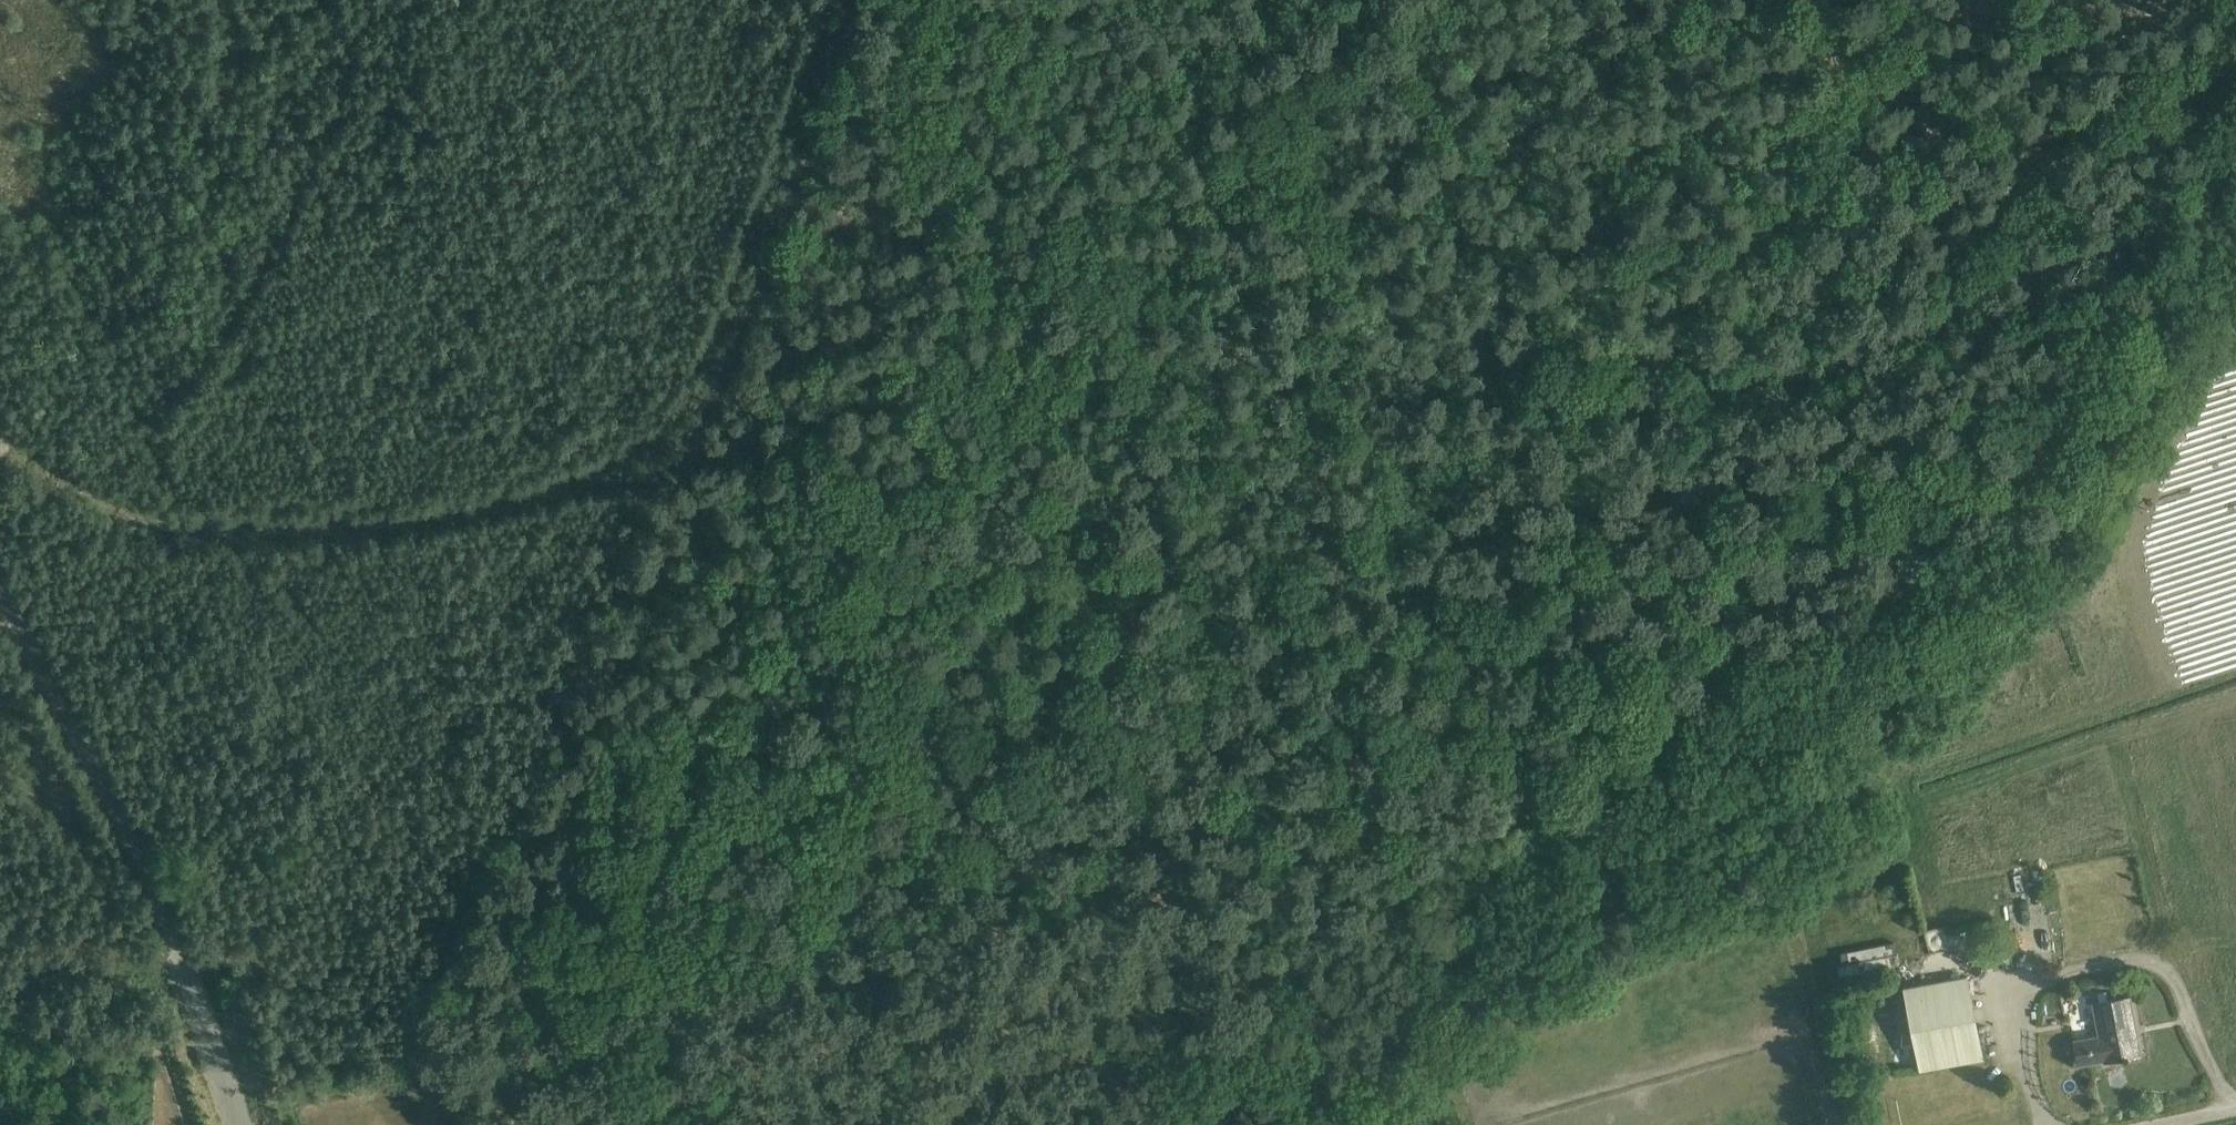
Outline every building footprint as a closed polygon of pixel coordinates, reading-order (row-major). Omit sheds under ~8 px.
[(1850,950),(1851,969),(1864,968),(1864,963),(1890,963),(1890,949),(1850,950)] [(1984,1058),(1980,1036),(1969,978),(1906,989),(1920,1069),(1984,1058)] [(2140,1054),(2136,1032),(2130,996),(2096,1002),(2101,1031),(2074,1036),(2079,1063),(2105,1058),(2106,1060),(2140,1054)]
